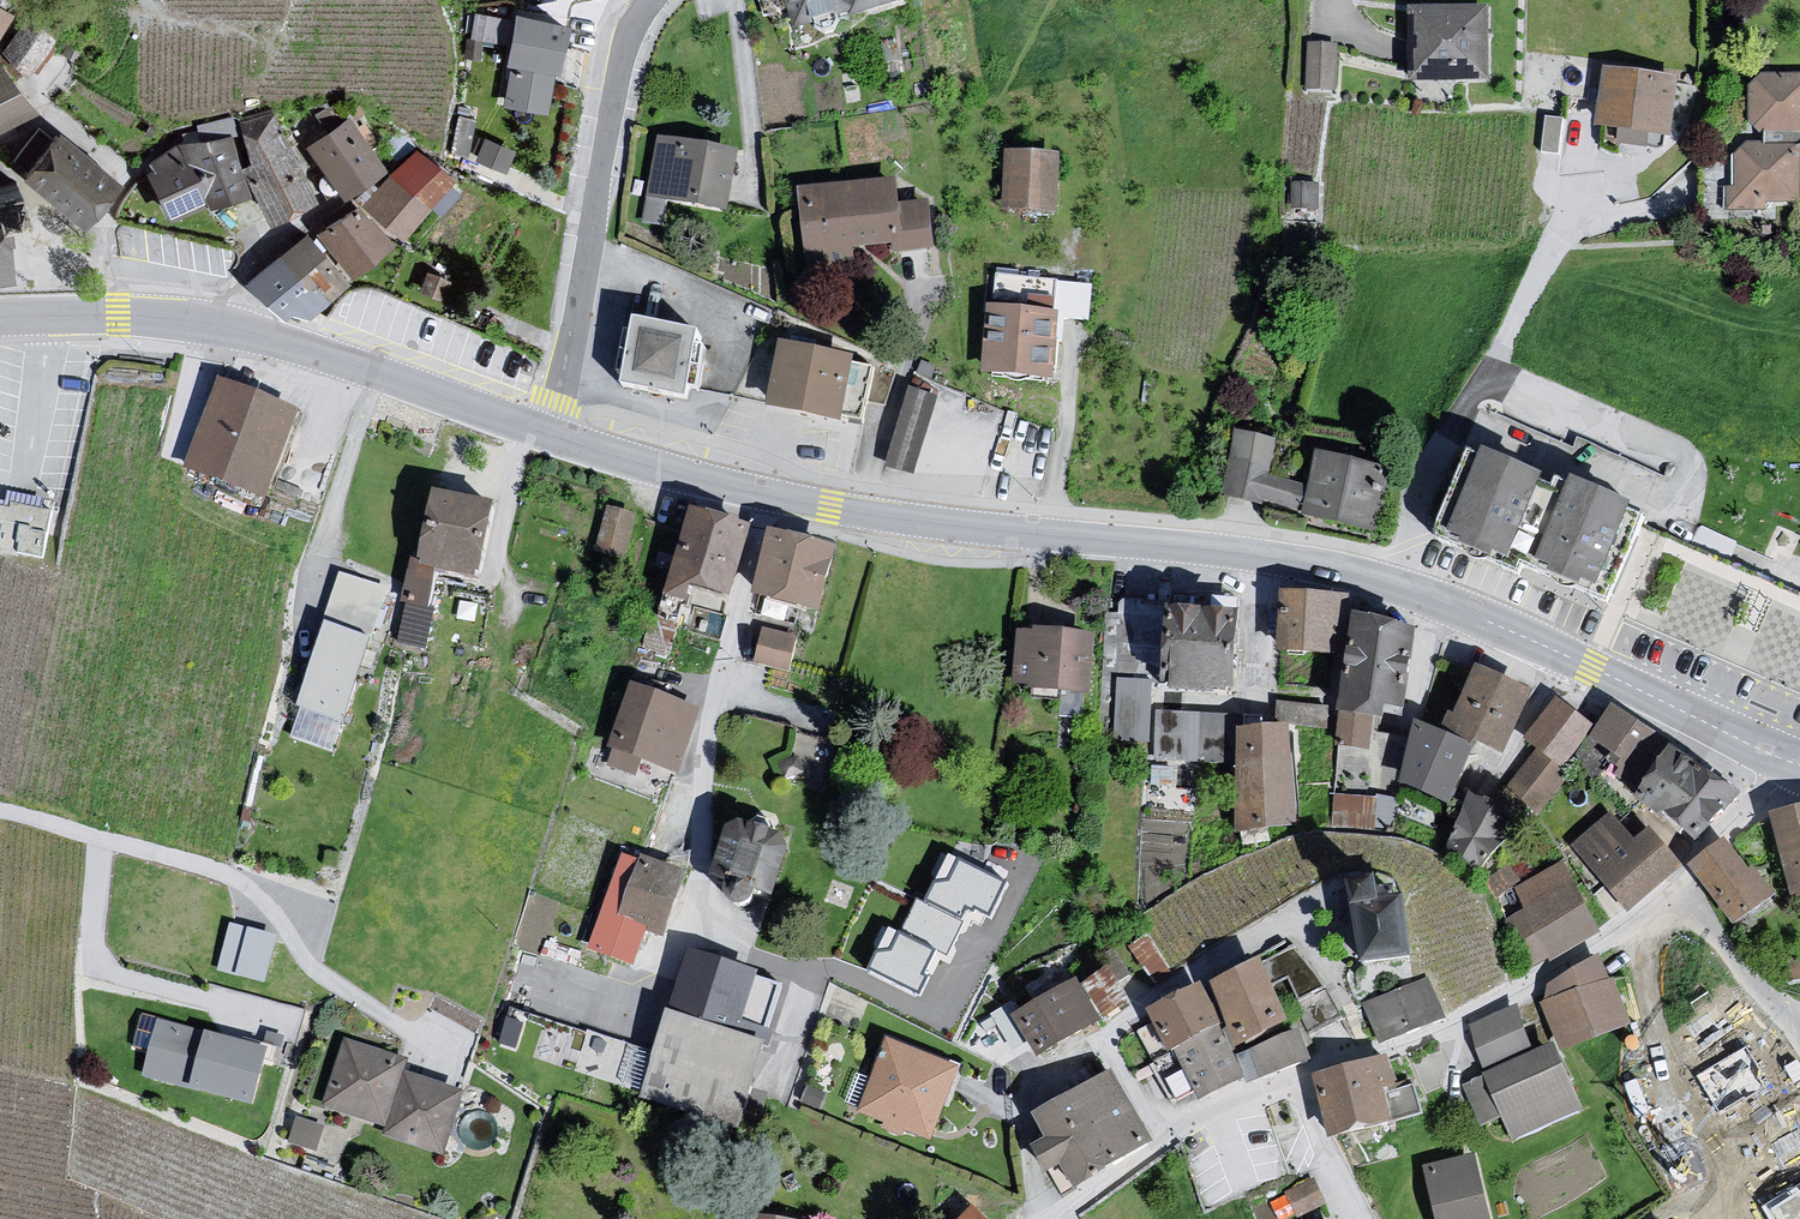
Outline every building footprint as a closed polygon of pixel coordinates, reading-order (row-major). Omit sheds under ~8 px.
[(789,34),(845,23),(841,0),(778,0),(789,34)] [(845,23),(899,13),(895,0),(841,0),(845,23)] [(1488,14),(1401,13),(1403,88),(1488,87),(1488,14)] [(559,31),(500,14),(495,67),(506,68),(499,109),(544,117),(559,31)] [(1337,87),(1340,40),(1308,38),(1305,84),(1337,87)] [(1673,87),(1596,74),(1592,134),(1667,143),(1673,87)] [(33,121),(0,79),(0,134),(33,121)] [(1756,80),(1743,90),(1744,129),(1756,139),(1799,139),(1799,80),(1756,80)] [(261,118),(228,128),(233,162),(228,171),(263,223),(301,206),(261,118)] [(338,118),(294,149),(329,199),(373,170),(338,118)] [(42,133),(5,176),(76,228),(109,187),(42,133)] [(482,136),(477,154),(508,162),(512,143),(482,136)] [(167,146),(133,171),(155,223),(233,195),(228,171),(223,140),(167,146)] [(735,163),(652,144),(642,210),(724,224),(735,163)] [(1799,156),(1745,152),(1730,167),(1728,219),(1797,214),(1799,156)] [(379,182),(357,208),(392,245),(427,209),(434,218),(455,196),(411,157),(379,182)] [(1055,161),(1000,159),(1000,216),(1052,219),(1055,161)] [(0,190),(0,222),(10,220),(5,189),(0,190)] [(893,190),(795,199),(804,278),(851,274),(850,256),(897,255),(899,262),(930,260),(928,211),(896,214),(893,190)] [(347,209),(309,238),(349,285),(382,249),(347,209)] [(296,238),(239,284),(256,312),(295,331),(339,284),(296,238)] [(1051,320),(980,313),(977,379),(1046,387),(1051,320)] [(703,346),(619,327),(613,391),(683,409),(703,346)] [(849,365),(776,352),(759,412),(835,432),(849,365)] [(910,383),(887,461),(915,469),(939,391),(910,383)] [(295,425),(212,388),(180,475),(261,508),(295,425)] [(1272,448),(1232,439),(1219,500),(1295,517),(1300,492),(1268,483),(1272,448)] [(1528,483),(1465,458),(1433,539),(1492,563),(1528,483)] [(1386,477),(1306,459),(1300,492),(1295,517),(1294,524),(1370,545),(1386,477)] [(1615,514),(1550,490),(1526,566),(1584,587),(1615,514)] [(48,527),(53,507),(11,495),(5,516),(48,527)] [(491,514),(422,501),(407,573),(481,584),(491,514)] [(595,546),(625,555),(639,511),(609,501),(595,546)] [(743,532),(677,515),(657,605),(683,613),(683,594),(725,605),(743,532)] [(833,558),(758,538),(746,602),(818,615),(833,558)] [(1344,601),(1273,597),(1270,659),(1336,662),(1341,627),(1344,601)] [(1236,628),(1156,616),(1159,700),(1234,703),(1236,628)] [(755,656),(790,665),(799,632),(764,623),(755,656)] [(1408,639),(1341,627),(1335,720),(1368,725),(1400,730),(1408,639)] [(367,646),(319,631),(291,712),(340,727),(367,646)] [(1090,642),(1014,636),(1010,697),(1089,701),(1090,642)] [(1466,672),(1435,735),(1503,762),(1525,699),(1466,672)] [(1115,736),(1153,737),(1155,675),(1118,674),(1115,736)] [(699,723),(622,689),(600,755),(607,758),(606,771),(632,783),(637,768),(677,780),(699,723)] [(1556,704),(1521,743),(1534,754),(1562,778),(1584,751),(1582,744),(1590,733),(1556,704)] [(1607,713),(1586,748),(1630,790),(1662,751),(1607,713)] [(1221,722),(1156,717),(1156,767),(1221,771),(1221,722)] [(1368,725),(1335,720),(1335,751),(1366,757),(1368,725)] [(1464,754),(1407,732),(1400,794),(1444,815),(1464,754)] [(1282,736),(1235,738),(1240,833),(1295,830),(1282,736)] [(1664,752),(1628,800),(1682,846),(1729,801),(1664,752)] [(1566,785),(1534,754),(1502,800),(1531,824),(1566,785)] [(1333,820),(1377,822),(1379,794),(1334,792),(1333,820)] [(750,868),(759,825),(757,815),(748,801),(722,796),(713,814),(708,868),(716,877),(735,856),(750,868)] [(1516,830),(1461,802),(1437,855),(1471,887),(1516,830)] [(1765,823),(1789,912),(1799,908),(1799,813),(1765,823)] [(1607,821),(1569,849),(1625,919),(1677,871),(1645,837),(1629,848),(1607,821)] [(603,911),(646,923),(663,858),(625,847),(603,911)] [(1720,850),(1688,881),(1728,933),(1769,899),(1720,850)] [(948,853),(926,898),(961,916),(965,907),(974,911),(975,909),(990,917),(1007,883),(948,853)] [(1559,868),(1512,894),(1517,914),(1501,922),(1522,977),(1594,936),(1559,868)] [(1373,872),(1345,877),(1360,960),(1409,954),(1400,894),(1393,894),(1392,883),(1376,884),(1373,872)] [(276,934),(230,922),(218,969),(264,981),(276,934)] [(889,925),(866,967),(917,995),(927,976),(923,974),(936,951),(889,925)] [(760,972),(682,951),(663,1016),(760,1054),(785,994),(758,981),(760,972)] [(1593,964),(1542,991),(1544,1006),(1535,1006),(1557,1056),(1620,1037),(1626,1027),(1593,964)] [(1086,975),(1100,1011),(1127,1001),(1113,965),(1086,975)] [(1244,966),(1198,992),(1218,1055),(1273,1029),(1244,966)] [(1419,987),(1353,1008),(1368,1052),(1435,1022),(1419,987)] [(1067,988),(1004,1023),(1032,1064),(1094,1030),(1067,988)] [(1187,991),(1137,1020),(1163,1064),(1211,1035),(1187,991)] [(150,1043),(156,1013),(141,1011),(135,1040),(150,1043)] [(1467,1031),(1475,1081),(1524,1060),(1514,1013),(1467,1031)] [(760,1054),(663,1016),(636,1106),(738,1138),(760,1054)] [(155,1026),(141,1082),(252,1114),(266,1057),(155,1026)] [(1211,1035),(1163,1064),(1187,1105),(1229,1086),(1218,1055),(1211,1035)] [(1285,1039),(1228,1061),(1239,1089),(1299,1065),(1285,1039)] [(336,1043),(316,1111),(382,1134),(396,1077),(398,1062),(336,1043)] [(881,1046),(857,1119),(929,1149),(958,1076),(881,1046)] [(1524,1060),(1475,1081),(1509,1146),(1577,1118),(1541,1053),(1524,1060)] [(1303,1083),(1320,1143),(1381,1130),(1372,1096),(1387,1091),(1379,1063),(1303,1083)] [(456,1099),(396,1077),(382,1134),(380,1142),(441,1162),(456,1099)] [(1107,1082),(1020,1124),(1033,1147),(1023,1153),(1038,1181),(1053,1173),(1068,1197),(1146,1148),(1107,1082)] [(298,1113),(290,1138),(314,1145),(321,1121),(298,1113)] [(1421,1172),(1433,1218),(1490,1218),(1478,1160),(1421,1172)] [(1291,1206),(1324,1202),(1321,1177),(1288,1181),(1291,1206)] [(1761,1208),(1768,1218),(1799,1218),(1799,1185),(1761,1208)]
